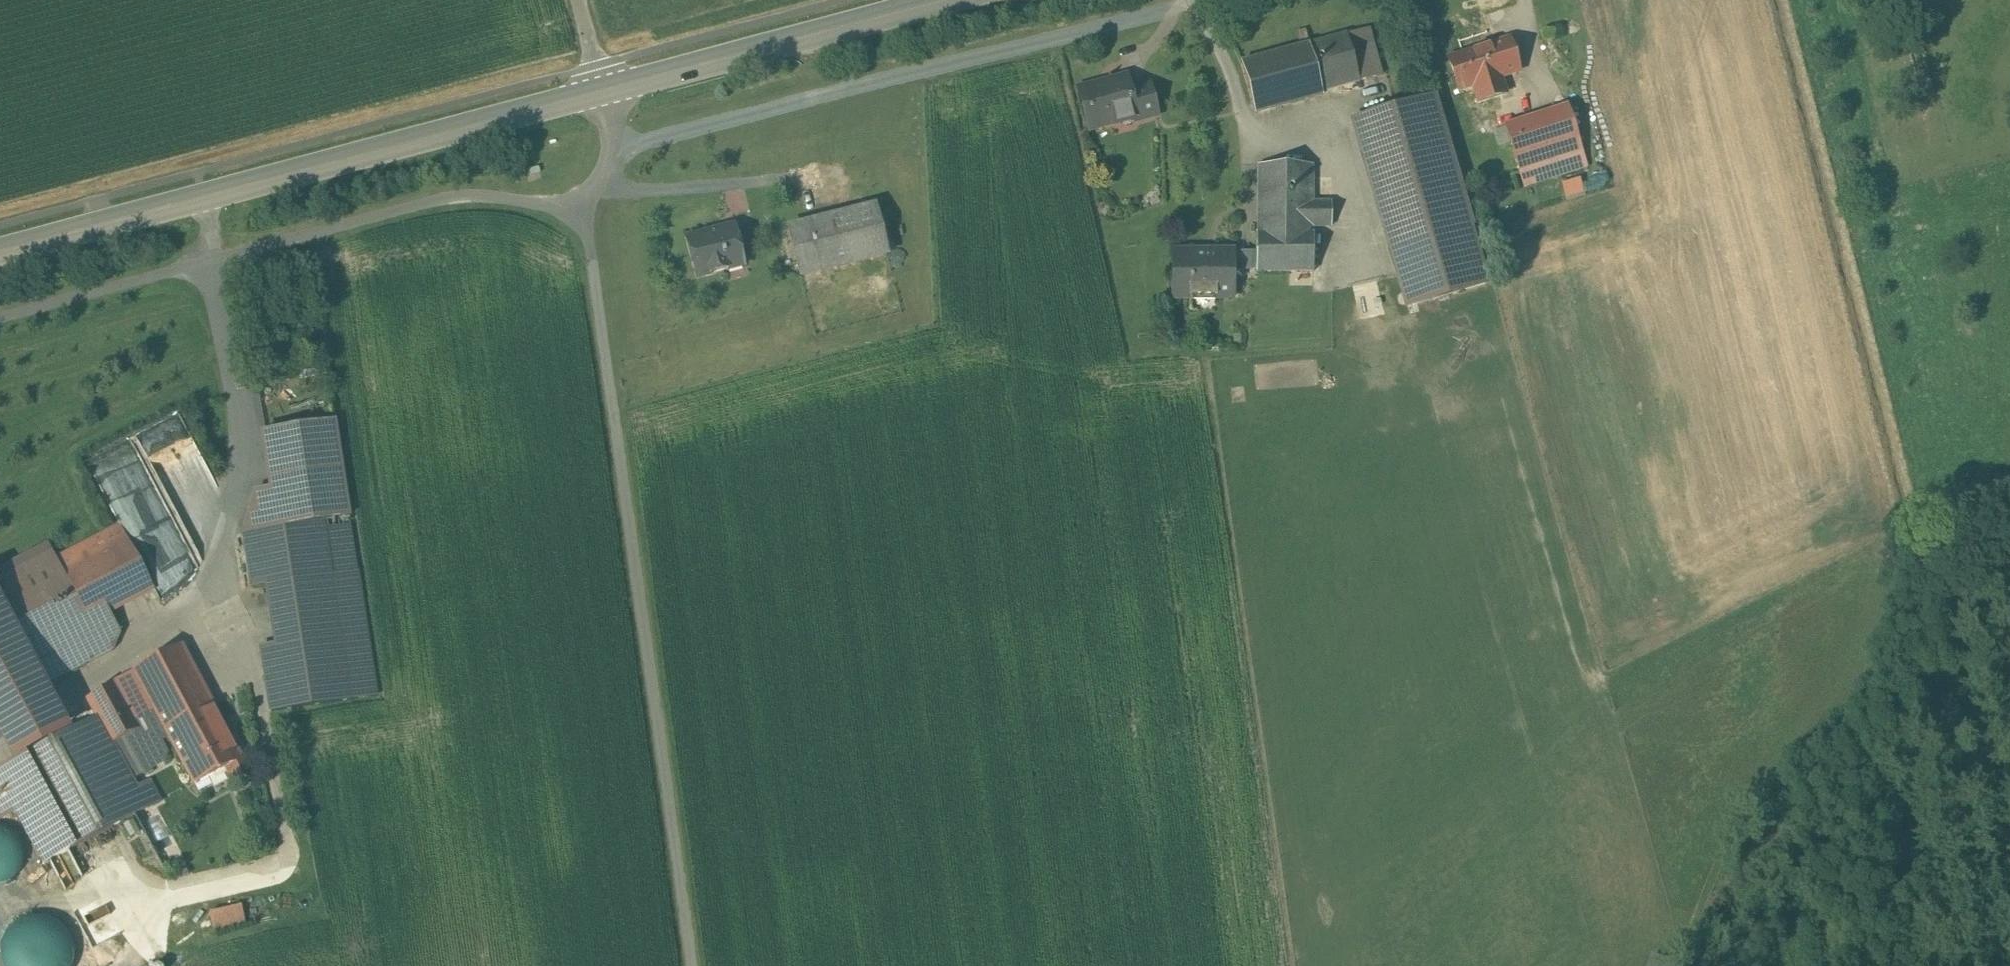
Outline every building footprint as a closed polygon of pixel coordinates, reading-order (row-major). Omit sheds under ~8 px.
[(1350,36),(1311,45),(1321,92),(1360,83),(1350,36)] [(1505,39),(1449,57),(1459,90),(1473,85),(1500,77),(1515,72),(1505,39)] [(1309,40),(1239,56),(1251,113),(1322,97),(1321,92),(1311,45),(1309,40)] [(1125,76),(1078,88),(1089,128),(1134,116),(1133,112),(1134,112),(1128,88),(1125,76)] [(1500,77),(1473,85),(1478,103),(1505,94),(1500,77)] [(1147,83),(1128,88),(1134,112),(1133,112),(1134,116),(1135,120),(1156,115),(1147,83)] [(1433,98),(1369,116),(1405,242),(1469,223),(1433,98)] [(1567,105),(1504,126),(1508,140),(1518,171),(1541,164),(1545,177),(1586,164),(1567,105)] [(1504,126),(1494,129),(1499,143),(1508,140),(1504,126)] [(1309,166),(1255,166),(1255,227),(1309,227),(1309,189),(1309,166)] [(1360,189),(1309,189),(1309,227),(1360,227),(1360,189)] [(888,252),(876,205),(788,227),(800,274),(888,252)] [(743,265),(734,226),(688,237),(697,276),(743,265)] [(1309,227),(1255,227),(1255,273),(1309,273),(1309,227)] [(1233,251),(1172,250),(1171,297),(1191,297),(1191,295),(1213,295),(1213,297),(1233,297),(1233,251)] [(176,495),(214,480),(188,412),(133,433),(141,453),(180,439),(190,465),(170,472),(175,484),(172,485),(176,495)] [(335,422),(263,432),(271,487),(255,490),(243,531),(348,515),(335,422)] [(285,709),(376,695),(348,515),(243,531),(252,586),(267,584),(277,644),(262,647),(272,711),(285,709)] [(120,525),(56,558),(90,622),(108,613),(154,588),(120,525)] [(46,685),(87,663),(70,632),(90,622),(56,558),(48,543),(0,568),(0,599),(46,685)] [(14,762),(71,731),(46,685),(0,599),(0,735),(14,762)] [(90,622),(70,632),(87,663),(113,650),(119,634),(108,613),(90,622)] [(213,705),(182,646),(87,697),(98,717),(71,731),(14,762),(0,770),(0,820),(18,810),(46,862),(160,800),(150,781),(137,788),(132,778),(146,771),(137,753),(161,740),(169,736),(166,730),(213,705)] [(241,758),(213,705),(166,730),(169,736),(194,784),(225,768),(233,782),(253,771),(245,756),(241,758)] [(161,740),(137,753),(146,771),(164,762),(167,751),(161,740)] [(16,822),(0,828),(0,878),(33,866),(16,822)] [(247,901),(214,910),(220,931),(253,922),(247,901)] [(79,920),(23,919),(23,939),(15,939),(15,965),(78,965),(79,920)]
